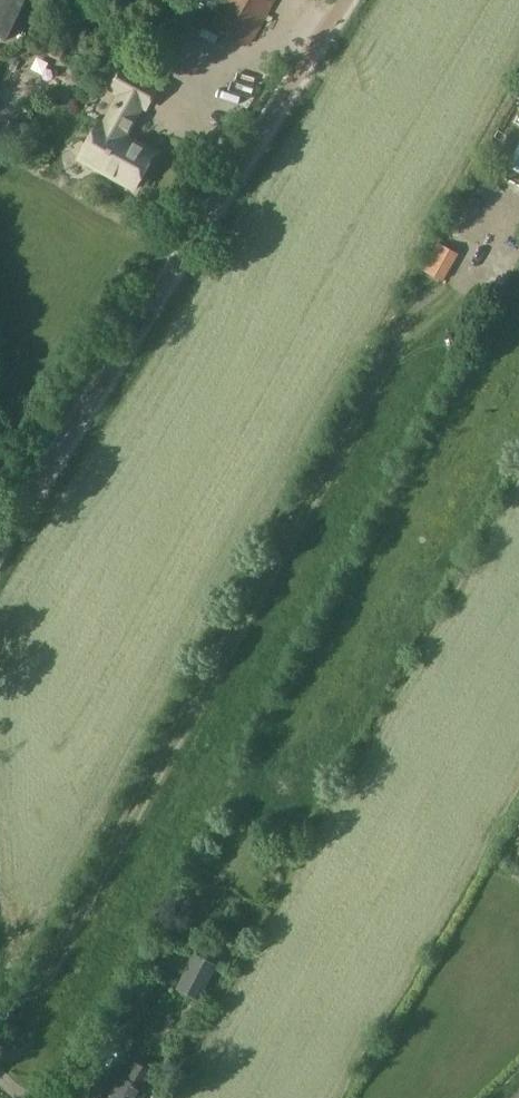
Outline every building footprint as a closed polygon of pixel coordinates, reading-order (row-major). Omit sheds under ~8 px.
[(28,0),(0,0),(0,40),(8,44),(28,0)] [(192,0),(159,0),(158,2),(186,14),(192,0)] [(275,0),(226,0),(211,26),(248,48),(275,0)] [(146,109),(159,86),(124,66),(111,89),(121,94),(104,124),(101,122),(80,159),(133,189),(155,151),(127,136),(143,107),(146,109)] [(482,228),(465,236),(471,250),(488,242),(482,228)] [(443,280),(458,253),(439,242),(424,269),(443,280)] [(200,1000),(218,965),(212,963),(218,952),(203,944),(197,955),(179,989),(200,1000)] [(143,1002),(155,983),(143,976),(132,996),(127,993),(106,1029),(128,1042),(149,1006),(143,1002)] [(157,1074),(132,1060),(123,1077),(115,1073),(101,1097),(143,1097),(147,1090),(157,1074)]
